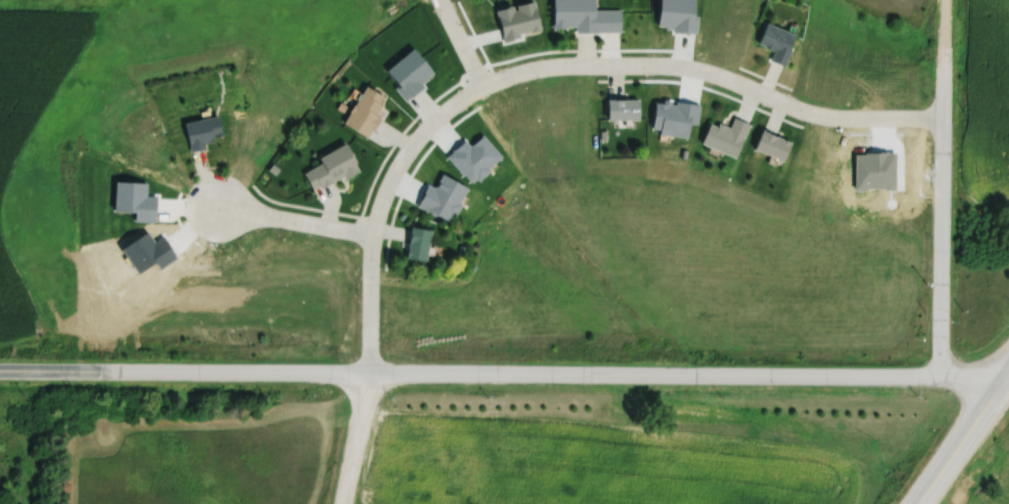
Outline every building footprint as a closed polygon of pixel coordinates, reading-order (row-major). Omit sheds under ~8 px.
[(555,34),(597,34),(597,0),(555,0),(555,34)] [(767,21),(796,34),(789,49),(791,51),(785,64),(771,58),(775,50),(773,49),(772,51),(757,43),(767,21)] [(371,140),(387,110),(381,107),(386,98),(367,87),(345,125),(371,140)] [(640,121),(640,102),(609,102),(609,121),(640,121)] [(191,153),(208,150),(207,142),(224,139),(220,117),(186,124),(191,153)] [(710,122),(718,126),(719,123),(730,127),(734,118),(750,125),(745,138),(742,139),(735,157),(701,143),(710,122)] [(763,130),(791,141),(784,161),(755,149),(763,130)] [(319,160),(322,166),(305,174),(315,194),(360,171),(347,146),(319,160)] [(854,154),(865,154),(865,153),(880,153),(880,152),(891,152),(891,153),(894,153),(894,181),(896,182),(896,189),(886,189),(886,187),(866,187),(866,190),(855,190),(854,154)] [(432,232),(412,229),(408,260),(428,263),(432,232)]
